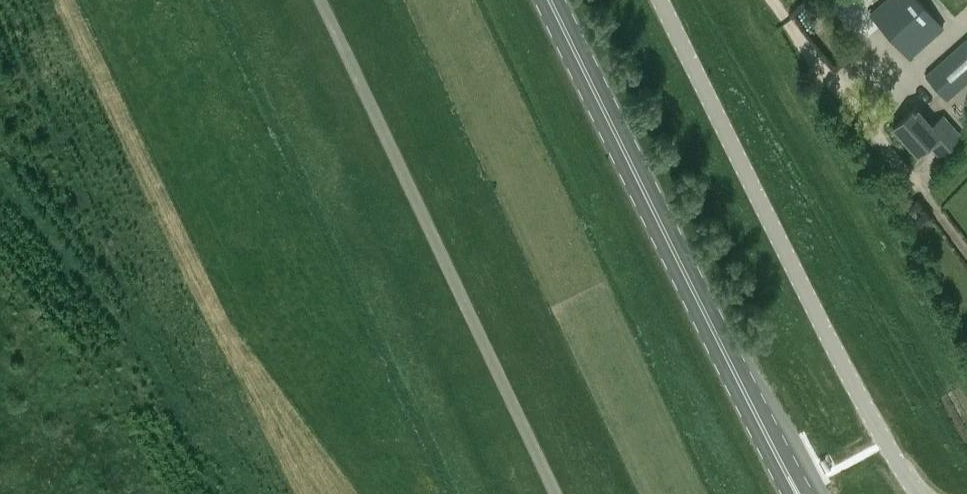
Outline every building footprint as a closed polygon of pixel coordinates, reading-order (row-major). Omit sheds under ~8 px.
[(871,13),(910,57),(943,28),(918,0),(886,0),(871,13)] [(966,84),(966,39),(925,75),(945,98),(942,100),(945,103),(966,84)] [(932,125),(915,107),(893,127),(918,154),(929,144),(943,159),(964,139),(943,116),(932,125)]
